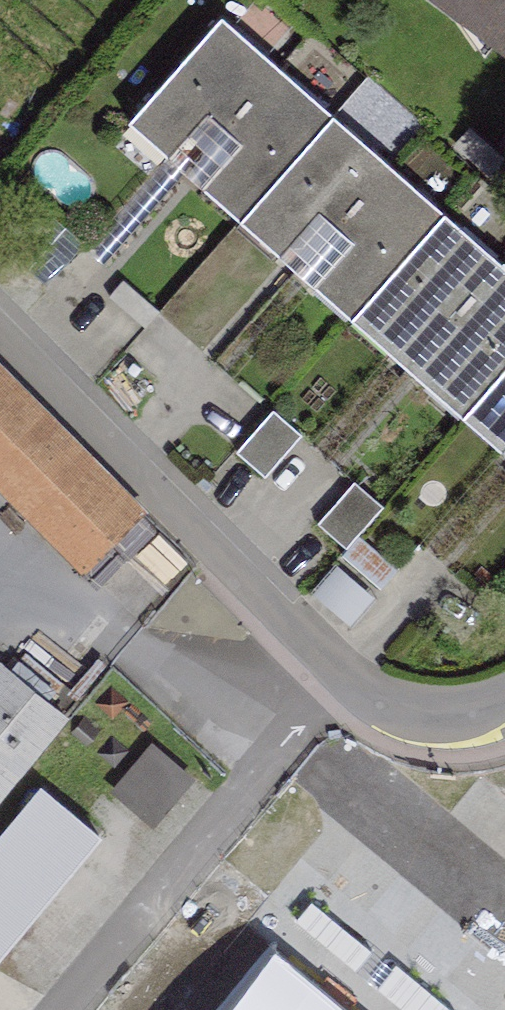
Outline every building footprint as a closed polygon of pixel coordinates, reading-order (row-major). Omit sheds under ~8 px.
[(504,71),(504,0),(411,0),(504,71)] [(129,109),(240,208),(332,103),(223,6),(129,109)] [(240,208),(350,304),(443,199),(332,103),(240,208)] [(461,402),(504,352),(504,254),(443,199),(350,304),(461,402)] [(504,441),(504,352),(461,402),(504,441)] [(86,565),(148,504),(0,356),(0,479),(86,565)] [(281,424),(244,466),(272,491),(309,449),(281,424)] [(359,496),(327,542),(357,563),(390,518),(359,496)] [(341,580),(321,607),(347,626),(366,599),(341,580)] [(1,655),(0,656),(0,796),(70,712),(1,655)] [(121,795),(159,835),(201,795),(163,756),(121,795)] [(37,780),(0,824),(0,949),(98,830),(37,780)] [(231,1009),(343,1009),(276,956),(231,1009)]
